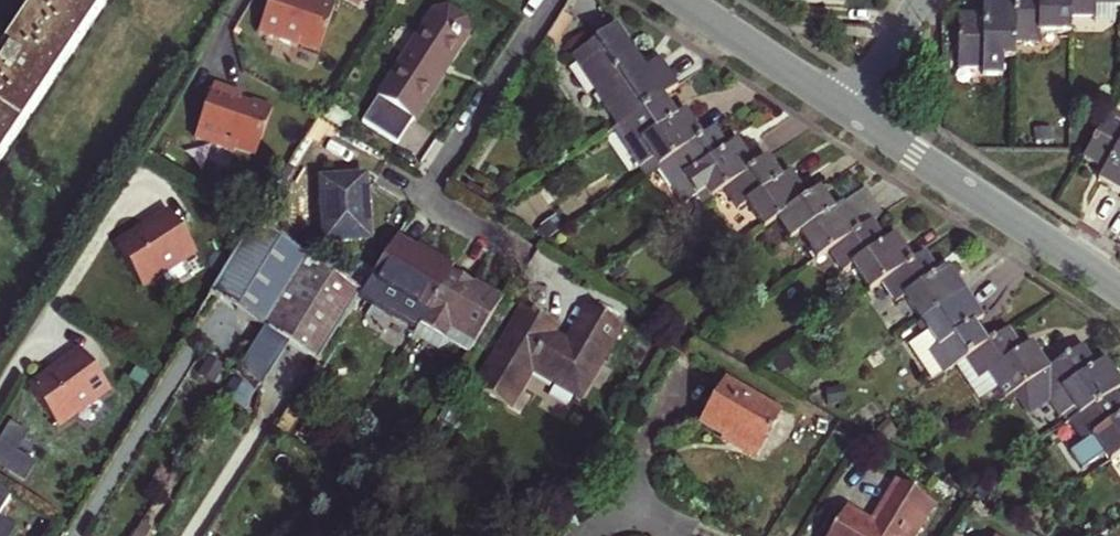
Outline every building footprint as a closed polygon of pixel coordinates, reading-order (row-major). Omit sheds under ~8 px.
[(0,60),(0,164),(110,0),(40,0),(0,60)] [(262,29),(301,44),(302,41),(323,48),(339,3),(333,0),(273,0),(262,29)] [(1072,16),(1072,0),(1017,0),(1017,2),(1017,42),(1041,42),(1041,30),(1072,31),(1072,16)] [(1072,16),(1099,17),(1099,5),(1119,5),(1119,0),(1072,0),(1072,16)] [(1017,42),(1017,2),(986,3),(985,13),(960,13),(960,67),(987,67),(987,56),(1017,56),(1017,42)] [(453,9),(436,13),(364,123),(397,144),(469,34),(467,17),(453,9)] [(574,56),(622,126),(666,97),(683,86),(664,59),(648,69),(619,26),(574,56)] [(241,100),(243,93),(215,84),(196,138),(235,152),(236,149),(257,156),(274,108),(257,102),(254,102),(252,104),(241,100)] [(662,164),(674,157),(706,135),(688,110),(678,115),(674,109),(666,97),(622,126),(636,146),(645,140),(662,164)] [(1113,110),(1104,125),(1086,155),(1107,167),(1101,178),(1119,189),(1119,115),(1113,110)] [(731,145),(719,127),(706,135),(674,157),(688,178),(697,172),(713,196),(727,187),(758,166),(740,140),(731,145)] [(767,226),(780,218),(811,197),(793,171),(783,176),(771,157),(758,166),(727,187),(741,208),(751,202),(767,226)] [(366,177),(323,180),(328,240),(370,237),(366,177)] [(835,207),(823,189),(811,197),(780,218),(794,239),(803,233),(819,257),(833,249),(864,228),(845,201),(835,207)] [(171,209),(118,246),(145,284),(197,248),(171,209)] [(873,289),(885,281),(916,260),(898,233),(889,240),(875,221),(864,228),(833,249),(847,269),(855,264),(873,289)] [(264,325),(307,255),(257,222),(214,292),(264,325)] [(454,270),(399,237),(372,279),(400,296),(395,306),(421,322),(454,270)] [(908,295),(924,320),(968,291),(950,265),(942,270),(930,251),(916,260),(885,281),(899,301),(908,295)] [(319,361),(364,291),(307,255),(264,325),(256,339),(283,357),(306,352),(319,361)] [(421,322),(472,352),(505,300),(454,270),(421,322)] [(986,317),(968,291),(924,320),(941,345),(932,350),(946,372),(967,358),(990,342),(977,322),(986,317)] [(558,326),(527,308),(481,387),(511,405),(534,366),(582,394),(624,324),(593,305),(571,341),(555,331),(558,326)] [(1024,348),(1011,329),(990,342),(967,358),(981,379),(992,373),(1008,397),(1037,377),(1051,368),(1034,342),(1024,348)] [(1116,390),(1119,388),(1119,375),(1108,358),(1098,363),(1085,344),(1051,368),(1037,377),(1064,416),(1065,415),(1069,422),(1073,419),(1116,390)] [(30,388),(57,427),(110,390),(83,352),(30,388)] [(785,413),(728,380),(703,424),(760,456),(785,413)] [(1116,390),(1073,419),(1087,441),(1097,434),(1113,460),(1119,455),(1119,396),(1116,390)] [(13,487),(0,480),(0,508),(13,487)] [(895,499),(879,528),(853,514),(841,535),(924,535),(933,520),(895,499)] [(18,533),(0,522),(0,535),(16,535),(18,533)]
